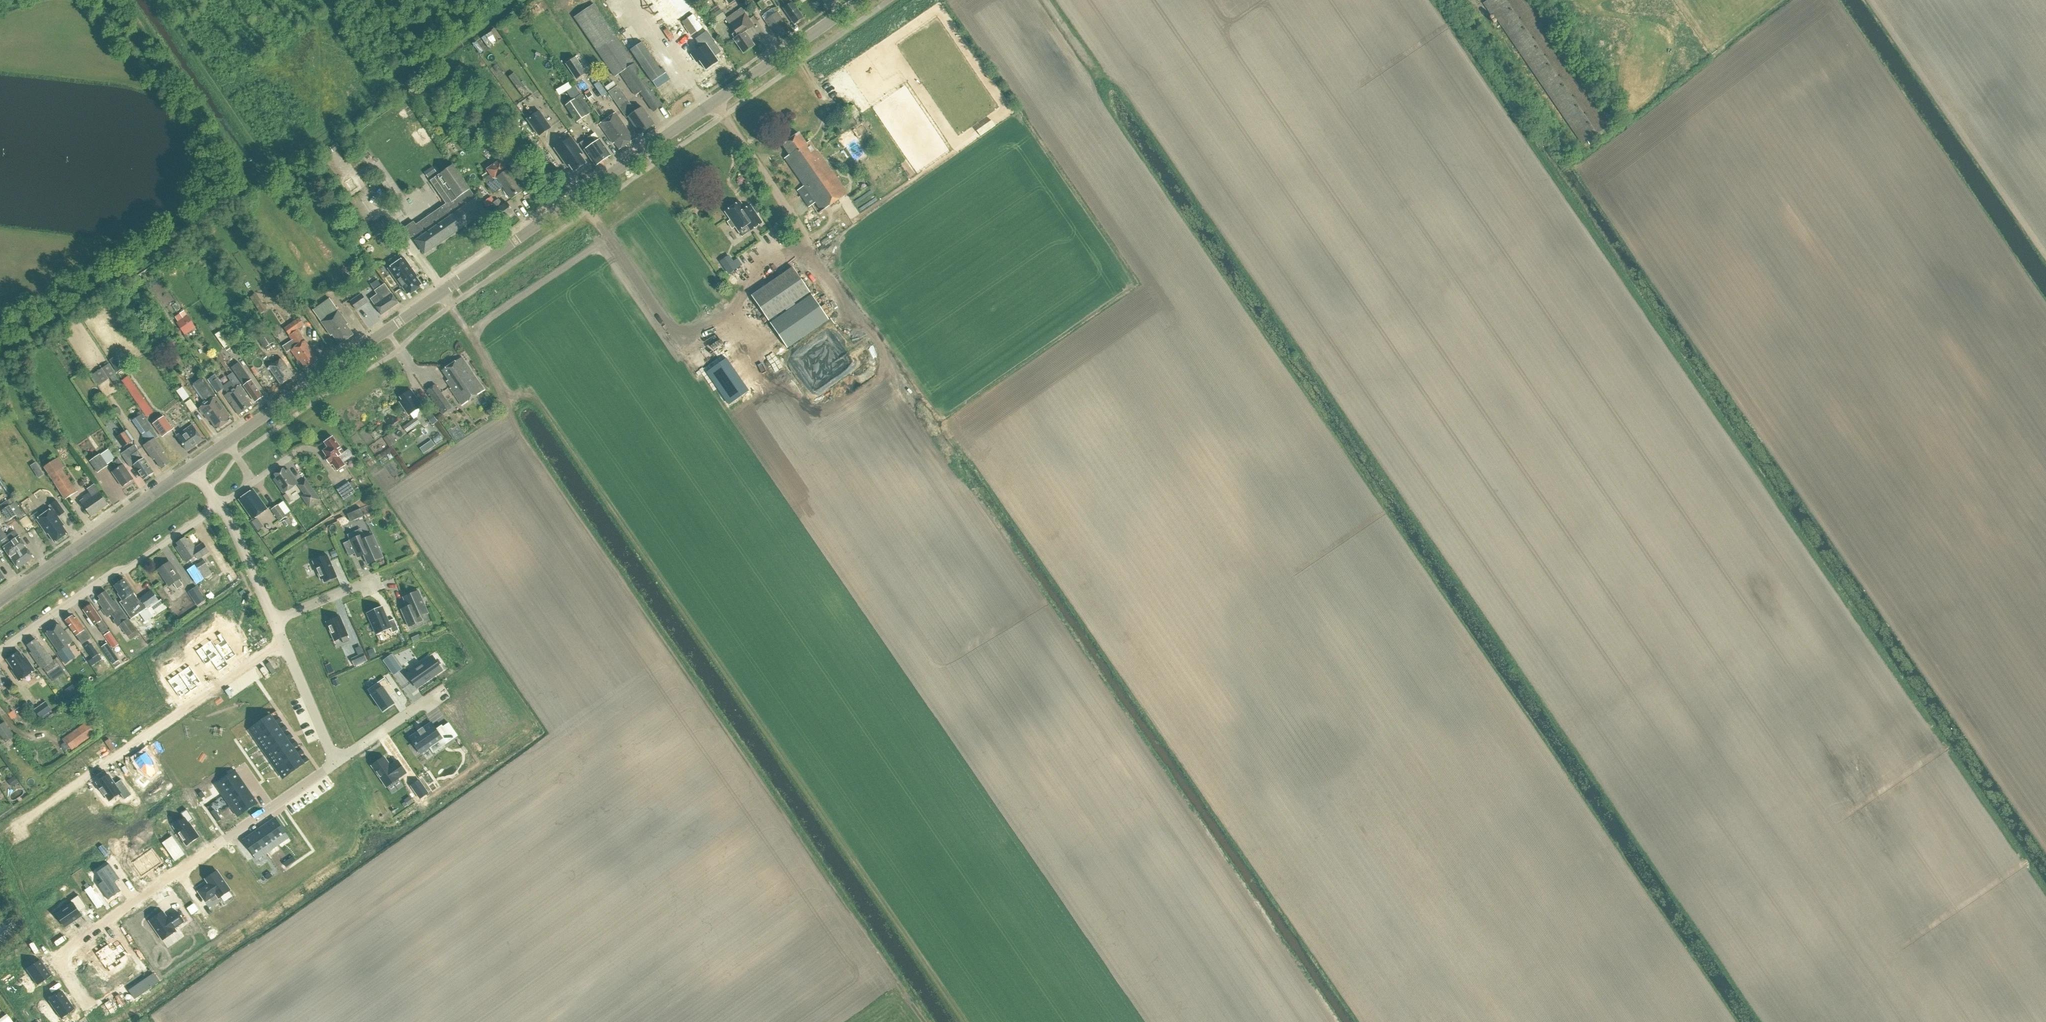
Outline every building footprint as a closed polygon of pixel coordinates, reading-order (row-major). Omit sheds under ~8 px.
[(660,4),(673,23),(681,17),(691,10),(685,0),(667,0),(660,4)] [(757,3),(762,10),(767,6),(762,0),(761,0),(757,3)] [(795,24),(803,19),(799,14),(799,13),(792,2),(791,3),(790,0),(781,0),(786,7),(783,8),(790,19),(791,19),(795,24)] [(1581,144),(1610,124),(1525,0),(1489,0),(1484,4),(1491,14),(1492,13),(1581,144)] [(640,92),(653,112),(662,106),(594,4),(574,17),(615,77),(620,73),(635,96),(640,92)] [(733,39),(743,53),(754,46),(745,32),(754,26),(745,13),(729,24),(735,33),(732,35),(734,39),(733,39)] [(788,28),(778,13),(765,21),(771,29),(773,28),(780,37),(788,32),(786,29),(788,28)] [(702,47),(692,54),(698,62),(700,60),(707,69),(719,61),(711,49),(718,45),(709,31),(697,39),(702,47)] [(630,50),(652,82),(663,75),(642,43),(630,50)] [(565,63),(576,79),(586,72),(575,56),(565,63)] [(663,75),(652,82),(657,88),(670,79),(663,69),(661,71),(663,75)] [(597,78),(591,81),(598,93),(603,90),(597,78)] [(623,84),(619,86),(626,96),(630,94),(623,84)] [(565,106),(577,122),(592,112),(581,95),(574,85),(566,90),(573,101),(565,106)] [(618,86),(608,92),(626,119),(628,117),(640,135),(654,125),(642,107),(636,112),(618,86)] [(664,91),(667,96),(676,91),(673,86),(664,91)] [(539,111),(527,120),(539,136),(551,128),(539,111)] [(614,143),(619,150),(634,139),(615,113),(599,124),(613,144),(614,143)] [(810,141),(806,143),(799,132),(782,144),(790,155),(785,158),(804,186),(797,190),(808,207),(812,204),(818,213),(822,210),(822,211),(848,194),(818,150),(817,150),(810,141)] [(593,134),(580,143),(595,166),(610,155),(599,140),(598,141),(593,134)] [(582,154),(571,137),(555,149),(560,157),(561,156),(564,161),(563,161),(567,167),(569,166),(574,172),(586,163),(582,158),(583,158),(581,155),(582,154)] [(494,194),(504,188),(511,199),(522,192),(501,160),(486,169),(487,171),(482,174),(485,179),(484,180),(494,194)] [(413,237),(425,253),(485,212),(453,165),(430,181),(446,204),(416,225),(414,222),(404,228),(411,238),(413,237)] [(435,172),(431,166),(424,172),(427,177),(435,172)] [(493,203),(497,210),(494,211),(501,222),(514,213),(507,203),(503,206),(498,199),(493,203)] [(746,211),(740,202),(725,212),(731,220),(728,222),(732,229),(735,227),(738,231),(747,225),(751,231),(762,223),(753,209),(750,211),(746,211)] [(773,226),(777,232),(782,228),(778,223),(773,226)] [(416,277),(417,276),(404,258),(388,269),(401,288),(402,287),(409,296),(422,286),(416,277)] [(724,267),(728,273),(741,264),(737,258),(724,267)] [(793,268),(751,296),(787,348),(828,320),(793,268)] [(398,303),(385,284),(375,291),(377,294),(370,299),(381,315),(398,303)] [(270,293),(275,301),(286,294),(280,286),(270,293)] [(361,294),(350,302),(357,311),(367,303),(361,294)] [(339,345),(340,345),(353,335),(346,325),(347,324),(338,310),(330,298),(313,310),(331,336),(333,335),(340,345),(339,345)] [(166,317),(173,314),(168,306),(161,309),(166,317)] [(301,335),(303,334),(299,328),(306,323),(301,316),(286,327),(291,334),(289,336),(292,340),(283,347),(287,353),(291,350),(298,360),(299,359),(305,368),(318,360),(301,335)] [(180,331),(190,326),(187,320),(177,325),(180,331)] [(196,332),(192,325),(181,332),(186,339),(196,332)] [(255,334),(265,349),(274,344),(264,328),(255,334)] [(221,332),(216,334),(221,346),(226,344),(221,332)] [(845,343),(848,351),(867,344),(863,335),(845,343)] [(110,360),(118,372),(125,368),(117,355),(110,360)] [(442,371),(449,380),(447,382),(450,387),(449,387),(462,406),(484,391),(462,357),(442,371)] [(269,368),(281,385),(294,376),(282,359),(269,368)] [(244,385),(255,402),(263,397),(251,380),(249,381),(246,377),(248,376),(239,363),(232,368),(240,380),(244,385)] [(109,366),(91,377),(98,387),(116,376),(109,366)] [(233,373),(228,377),(236,388),(240,385),(241,384),(233,373)] [(216,375),(210,378),(213,382),(219,393),(225,389),(222,384),(216,375)] [(210,420),(217,430),(231,421),(229,418),(230,417),(203,378),(194,384),(207,403),(200,408),(209,421),(210,420)] [(178,393),(185,389),(182,383),(175,387),(178,393)] [(225,396),(239,415),(252,406),(246,397),(247,396),(240,385),(236,388),(225,396)] [(426,391),(441,413),(449,407),(434,385),(426,391)] [(400,402),(409,415),(422,406),(413,393),(410,395),(408,392),(400,397),(402,400),(400,402)] [(173,430),(164,417),(153,425),(163,438),(173,430)] [(404,429),(408,433),(417,426),(413,421),(404,429)] [(192,425),(177,436),(187,451),(203,440),(192,425)] [(151,428),(144,432),(146,437),(154,433),(151,428)] [(117,436),(124,447),(133,441),(126,430),(117,436)] [(384,439),(390,448),(398,443),(391,434),(384,439)] [(329,463),(331,462),(337,471),(345,465),(338,456),(343,453),(333,437),(325,443),(328,447),(323,451),(327,457),(325,458),(329,463)] [(163,453),(164,452),(155,439),(144,446),(153,460),(155,459),(162,468),(170,463),(163,453)] [(431,440),(425,444),(429,449),(435,445),(431,440)] [(138,451),(132,456),(137,463),(134,465),(144,479),(145,478),(146,479),(150,476),(149,475),(153,473),(144,458),(143,459),(138,451)] [(90,461),(98,473),(108,466),(100,454),(90,461)] [(112,472),(123,487),(134,479),(123,465),(118,458),(118,459),(115,455),(111,458),(114,462),(113,462),(118,469),(112,472)] [(45,467),(66,500),(77,492),(62,469),(64,468),(58,459),(45,467)] [(36,462),(31,465),(35,472),(41,468),(36,462)] [(277,477),(274,479),(284,493),(297,485),(297,483),(288,469),(285,471),(283,469),(275,474),(277,477)] [(302,497),(310,507),(320,500),(306,480),(298,485),(305,495),(302,497)] [(338,490),(344,500),(356,493),(349,482),(338,490)] [(83,498),(84,499),(81,502),(91,517),(109,505),(95,485),(88,490),(90,493),(83,498)] [(253,490),(240,500),(253,519),(266,510),(253,490)] [(48,534),(55,543),(68,534),(63,526),(64,526),(58,517),(65,513),(57,501),(49,507),(51,510),(37,520),(37,521),(37,520),(47,534),(48,534)] [(3,511),(9,521),(22,512),(16,502),(3,511)] [(272,510),(280,522),(287,517),(279,505),(272,510)] [(351,522),(364,516),(361,509),(348,515),(351,522)] [(22,514),(17,517),(23,526),(28,523),(22,514)] [(257,518),(252,522),(258,531),(263,527),(257,518)] [(278,528),(280,532),(292,523),(289,518),(283,522),(284,523),(278,528)] [(0,525),(0,542),(1,543),(8,537),(0,525)] [(357,558),(363,555),(368,565),(383,558),(373,536),(366,540),(364,535),(350,541),(357,558)] [(18,569),(34,558),(19,537),(4,548),(18,568),(18,569)] [(176,547),(187,563),(196,556),(198,559),(209,552),(203,542),(196,547),(189,538),(187,540),(185,537),(177,543),(179,545),(176,547)] [(328,556),(313,562),(321,581),(323,580),(324,583),(337,578),(328,556)] [(204,560),(195,566),(199,573),(209,567),(204,560)] [(174,585),(178,590),(184,586),(180,581),(183,579),(171,561),(158,570),(169,588),(174,585)] [(195,566),(188,570),(197,583),(203,579),(199,573),(195,566)] [(227,577),(234,573),(230,567),(224,571),(227,577)] [(120,603),(131,619),(159,600),(152,592),(139,601),(134,593),(125,579),(114,586),(119,593),(118,594),(123,601),(120,603)] [(196,586),(188,592),(197,605),(205,599),(196,586)] [(401,610),(408,627),(422,621),(420,617),(428,613),(418,591),(403,598),(407,608),(401,610)] [(98,602),(103,609),(102,610),(107,617),(112,614),(115,618),(123,613),(115,601),(113,602),(106,592),(99,597),(101,600),(98,602)] [(97,623),(99,627),(99,628),(103,634),(108,630),(91,605),(83,610),(89,618),(87,619),(92,627),(97,623)] [(382,607),(367,614),(376,634),(390,628),(392,633),(399,630),(394,619),(388,622),(382,607)] [(124,614),(116,620),(114,621),(117,627),(119,625),(127,637),(136,631),(128,619),(127,619),(124,614)] [(75,619),(73,616),(66,621),(76,635),(81,633),(84,638),(88,635),(77,617),(75,619)] [(340,617),(326,623),(334,642),(341,639),(343,644),(349,641),(347,636),(348,636),(340,617)] [(59,624),(46,633),(59,651),(60,651),(62,654),(60,656),(63,660),(66,664),(75,658),(73,654),(67,646),(73,641),(66,631),(64,632),(59,624)] [(115,639),(110,632),(105,636),(109,642),(115,639)] [(221,642),(216,646),(227,662),(237,655),(221,633),(217,636),(221,642)] [(56,659),(53,661),(45,648),(43,649),(37,639),(28,645),(33,652),(31,653),(42,669),(44,668),(48,675),(61,666),(56,659)] [(229,665),(227,662),(216,646),(212,640),(196,651),(206,665),(211,661),(219,672),(229,665)] [(102,646),(114,663),(119,659),(108,642),(102,646)] [(99,654),(92,644),(82,652),(92,667),(103,660),(99,655),(99,654)] [(12,671),(19,681),(35,670),(26,658),(24,659),(19,652),(8,660),(14,669),(12,671)] [(364,654),(351,659),(354,666),(367,661),(364,654)] [(390,656),(383,660),(394,675),(400,670),(390,656)] [(429,659),(407,674),(417,688),(439,673),(429,659)] [(190,666),(179,673),(191,691),(198,687),(197,685),(201,682),(190,666)] [(6,683),(8,687),(12,684),(8,678),(6,679),(0,669),(0,687),(6,683)] [(191,691),(179,673),(168,681),(179,697),(184,694),(185,696),(191,691)] [(385,678),(368,690),(383,711),(394,704),(387,693),(392,689),(385,678)] [(77,692),(73,686),(67,690),(71,696),(77,692)] [(57,693),(62,700),(67,696),(62,689),(57,693)] [(46,703),(35,710),(40,718),(51,711),(46,703)] [(270,715),(249,729),(255,738),(276,723),(277,725),(282,721),(280,718),(275,722),(271,716),(270,715)] [(63,739),(70,751),(96,733),(89,721),(63,739)] [(276,723),(255,738),(260,746),(281,731),(282,733),(288,729),(286,726),(280,730),(277,725),(276,723)] [(410,738),(421,753),(442,739),(446,744),(452,740),(442,725),(436,729),(432,723),(410,738)] [(0,727),(0,736),(6,745),(15,738),(5,724),(0,727)] [(281,731),(260,746),(266,754),(287,739),(288,741),(293,737),(291,734),(286,737),(282,733),(281,731)] [(103,736),(72,753),(79,767),(110,750),(103,736)] [(287,739),(266,754),(271,761),(292,747),(293,749),(299,745),(296,742),(291,745),(288,741),(287,739)] [(292,747),(271,761),(277,769),(298,755),(299,757),(304,753),(302,749),(296,753),(293,749),(292,747)] [(146,752),(135,760),(141,770),(144,772),(138,781),(144,785),(151,777),(156,773),(153,762),(146,752)] [(298,755),(277,769),(283,779),(304,764),(310,760),(307,757),(302,761),(299,757),(298,755)] [(381,756),(370,764),(385,785),(397,777),(396,776),(404,771),(396,759),(388,765),(381,756)] [(235,772),(216,785),(224,795),(243,782),(235,772)] [(165,784),(170,780),(166,775),(161,779),(165,784)] [(104,796),(105,795),(110,801),(120,793),(125,800),(132,795),(121,780),(115,784),(110,777),(106,779),(105,778),(97,783),(101,789),(100,790),(104,796)] [(419,780),(411,786),(420,799),(428,793),(419,780)] [(205,782),(195,788),(199,794),(202,799),(205,797),(202,792),(209,787),(205,782)] [(243,782),(224,795),(231,806),(250,793),(243,782)] [(250,793),(231,806),(238,817),(257,804),(250,793)] [(405,802),(402,804),(404,807),(408,805),(413,802),(410,798),(405,801),(405,802)] [(184,818),(173,826),(187,845),(199,837),(189,823),(194,819),(187,809),(181,813),(184,818)] [(275,818),(265,826),(278,845),(289,837),(275,818)] [(265,826),(254,833),(267,852),(278,845),(265,826)] [(254,833),(244,840),(257,859),(267,852),(254,833)] [(133,862),(132,863),(133,863),(141,876),(142,877),(143,876),(142,876),(161,863),(161,864),(162,863),(161,862),(152,850),(153,850),(152,849),(151,849),(151,850),(133,862)] [(110,864),(97,873),(103,882),(98,885),(108,900),(121,891),(115,882),(120,879),(110,864)] [(78,875),(73,867),(69,870),(74,877),(78,875)] [(209,884),(198,892),(206,902),(216,894),(219,898),(230,890),(217,871),(206,879),(209,884)] [(73,903),(57,914),(65,927),(82,916),(79,912),(87,907),(79,895),(71,901),(73,903)] [(194,904),(188,908),(192,914),(198,910),(194,904)] [(12,917),(8,911),(0,916),(0,925),(12,917)] [(163,911),(149,921),(163,941),(177,931),(175,928),(184,922),(177,911),(168,918),(163,911)] [(122,963),(120,960),(129,954),(122,943),(113,949),(109,944),(95,953),(109,972),(122,963)] [(39,960),(26,969),(37,985),(50,975),(39,960)] [(154,973),(137,985),(143,993),(160,982),(154,973)] [(62,992),(48,1001),(60,1018),(73,1009),(62,992)]
